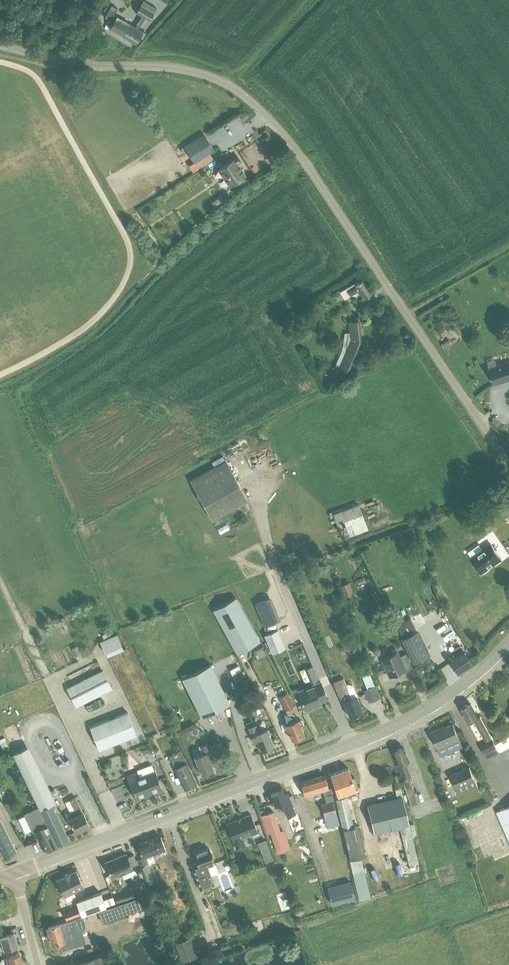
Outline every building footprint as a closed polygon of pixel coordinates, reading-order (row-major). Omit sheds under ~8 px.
[(111,27),(137,42),(141,36),(143,38),(146,32),(144,30),(140,28),(146,17),(150,19),(157,6),(146,0),(144,0),(137,11),(144,15),(137,26),(118,15),(111,27)] [(112,5),(105,16),(111,19),(117,8),(112,5)] [(245,111),(240,116),(244,121),(249,116),(245,111)] [(204,134),(184,147),(194,162),(204,156),(208,162),(213,159),(209,153),(214,149),(204,134)] [(231,160),(218,169),(230,186),(246,175),(238,163),(241,161),(237,155),(230,159),(231,160)] [(198,168),(194,162),(189,166),(193,172),(198,168)] [(364,298),(371,293),(363,279),(347,289),(346,287),(340,291),(345,299),(359,289),(364,298)] [(349,371),(362,340),(362,339),(359,321),(349,322),(351,339),(339,367),(349,371)] [(441,344),(444,349),(452,345),(449,339),(441,344)] [(502,364),(489,369),(491,376),(494,384),(508,379),(508,362),(502,364)] [(217,464),(228,459),(225,455),(215,460),(217,464)] [(213,519),(248,499),(226,460),(191,480),(213,519)] [(361,503),(335,512),(344,538),(371,529),(361,503)] [(478,521),(474,524),(478,530),(483,527),(478,521)] [(502,559),(492,544),(471,558),(476,566),(481,573),(492,566),(502,559)] [(380,582),(388,577),(380,562),(372,566),(380,582)] [(364,577),(357,580),(359,585),(366,582),(364,577)] [(349,581),(340,585),(345,597),(354,593),(349,581)] [(237,653),(260,641),(236,597),(213,609),(237,653)] [(275,622),(265,600),(256,604),(265,626),(275,622)] [(420,629),(418,624),(426,621),(423,612),(400,622),(405,634),(420,629)] [(265,634),(273,653),(285,647),(278,629),(265,634)] [(403,638),(402,638),(408,649),(412,658),(414,661),(414,662),(415,664),(417,668),(432,661),(428,655),(428,654),(421,638),(417,631),(413,633),(403,638)] [(116,634),(100,641),(105,652),(121,645),(116,634)] [(449,659),(458,673),(472,664),(460,646),(452,651),(455,655),(449,659)] [(263,649),(256,652),(259,658),(266,654),(263,649)] [(390,678),(406,670),(396,649),(389,652),(391,655),(382,659),(390,678)] [(241,663),(232,667),(236,676),(244,672),(241,663)] [(201,716),(229,703),(210,664),(183,678),(201,716)] [(315,664),(308,667),(313,681),(321,678),(315,664)] [(76,706),(113,688),(103,669),(67,687),(76,706)] [(243,696),(252,692),(244,676),(235,680),(243,696)] [(350,683),(346,685),(343,677),(334,681),(341,701),(344,702),(350,717),(364,711),(353,685),(350,683)] [(313,689),(299,695),(304,707),(306,711),(307,710),(314,707),(313,704),(320,701),(328,698),(321,682),(313,685),(312,685),(313,689)] [(376,685),(364,690),(369,703),(381,697),(376,685)] [(296,689),(290,692),(293,698),(299,695),(298,691),(296,689)] [(292,739),(304,734),(301,726),(304,725),(295,705),(294,706),(287,692),(279,696),(286,710),(289,715),(292,714),(295,720),(286,724),(292,739)] [(463,709),(462,710),(469,723),(474,720),(486,740),(491,736),(480,716),(479,717),(471,704),(468,706),(466,706),(464,707),(463,709)] [(136,734),(127,712),(90,727),(99,750),(136,734)] [(261,751),(274,746),(267,729),(259,732),(256,724),(248,727),(254,742),(258,741),(261,751)] [(438,749),(460,740),(453,724),(441,730),(440,728),(431,732),(438,749)] [(508,748),(508,735),(498,738),(502,750),(508,748)] [(0,739),(0,742),(4,749),(9,747),(4,737),(0,739)] [(493,740),(482,746),(488,758),(499,752),(493,740)] [(202,774),(214,769),(210,759),(213,758),(207,743),(200,746),(203,753),(195,757),(202,774)] [(27,747),(14,753),(41,809),(58,845),(69,840),(52,804),(57,801),(30,745),(27,747)] [(412,806),(419,803),(411,781),(413,780),(405,762),(408,761),(403,748),(394,752),(399,764),(398,764),(405,781),(402,782),(412,806)] [(185,788),(196,783),(180,750),(169,756),(185,788)] [(469,767),(451,775),(459,795),(478,787),(469,767)] [(341,770),(330,774),(333,781),(335,788),(334,788),(336,793),(337,796),(358,788),(356,782),(354,777),(352,778),(350,772),(348,768),(341,770)] [(161,788),(155,771),(139,777),(137,772),(127,776),(135,798),(161,788)] [(328,828),(339,824),(332,801),(334,801),(330,787),(329,788),(325,775),(300,782),(305,796),(323,790),(326,802),(321,804),(328,828)] [(283,789),(271,794),(275,806),(282,803),(287,816),(295,812),(296,812),(298,811),(292,794),(289,795),(288,793),(285,794),(283,789)] [(76,797),(70,800),(74,809),(70,811),(73,817),(70,818),(76,831),(90,825),(76,797)] [(338,799),(336,799),(343,829),(344,829),(351,859),(360,900),(371,897),(362,857),(368,855),(361,825),(353,827),(346,797),(344,797),(338,799)] [(402,797),(368,806),(375,833),(400,827),(409,866),(419,863),(412,837),(409,824),(402,797)] [(38,807),(24,814),(33,832),(35,832),(40,841),(42,840),(47,851),(57,846),(50,833),(51,832),(47,825),(38,807)] [(497,812),(508,839),(508,807),(497,812)] [(280,831),(273,812),(261,817),(266,834),(271,833),(277,853),(291,848),(285,829),(280,831)] [(246,846),(242,837),(250,834),(250,836),(259,832),(252,815),(243,818),(244,818),(227,825),(233,841),(234,840),(238,849),(246,846)] [(4,856),(13,851),(14,853),(17,852),(0,820),(0,849),(4,856)] [(147,877),(146,877),(148,885),(163,879),(161,875),(158,877),(152,862),(155,861),(152,854),(165,849),(160,836),(137,845),(142,857),(140,858),(146,872),(145,872),(147,877)] [(207,866),(214,863),(209,848),(194,853),(201,871),(195,873),(201,890),(211,886),(205,870),(208,869),(207,866)] [(269,849),(261,853),(265,862),(273,859),(269,849)] [(138,864),(134,854),(128,857),(126,853),(105,862),(112,878),(133,870),(131,866),(138,864)] [(57,881),(64,897),(84,887),(76,871),(70,874),(69,873),(64,876),(64,877),(57,881)] [(355,897),(351,882),(328,888),(332,903),(355,897)] [(111,888),(104,890),(107,896),(113,894),(111,888)] [(81,915),(84,914),(106,906),(101,892),(77,901),(79,907),(64,912),(66,919),(81,914),(81,915)] [(122,896),(121,893),(118,894),(114,896),(115,899),(117,902),(121,901),(123,900),(122,896)] [(104,909),(98,912),(100,917),(102,922),(108,920),(128,913),(144,907),(141,896),(124,902),(104,909)] [(48,928),(47,929),(48,933),(50,933),(53,944),(58,943),(60,943),(60,942),(62,946),(62,949),(70,947),(78,944),(77,942),(76,937),(74,929),(76,928),(78,928),(85,926),(84,922),(83,918),(83,917),(84,917),(83,916),(78,918),(78,917),(72,919),(72,920),(70,920),(48,927),(48,928)] [(0,934),(0,951),(4,950),(9,949),(17,947),(14,933),(3,936),(2,933),(0,934)] [(198,956),(191,937),(177,942),(184,961),(198,956)] [(219,942),(222,949),(230,946),(228,939),(219,942)] [(107,953),(68,964),(111,964),(107,953)] [(8,964),(22,964),(19,954),(6,957),(8,964)]
